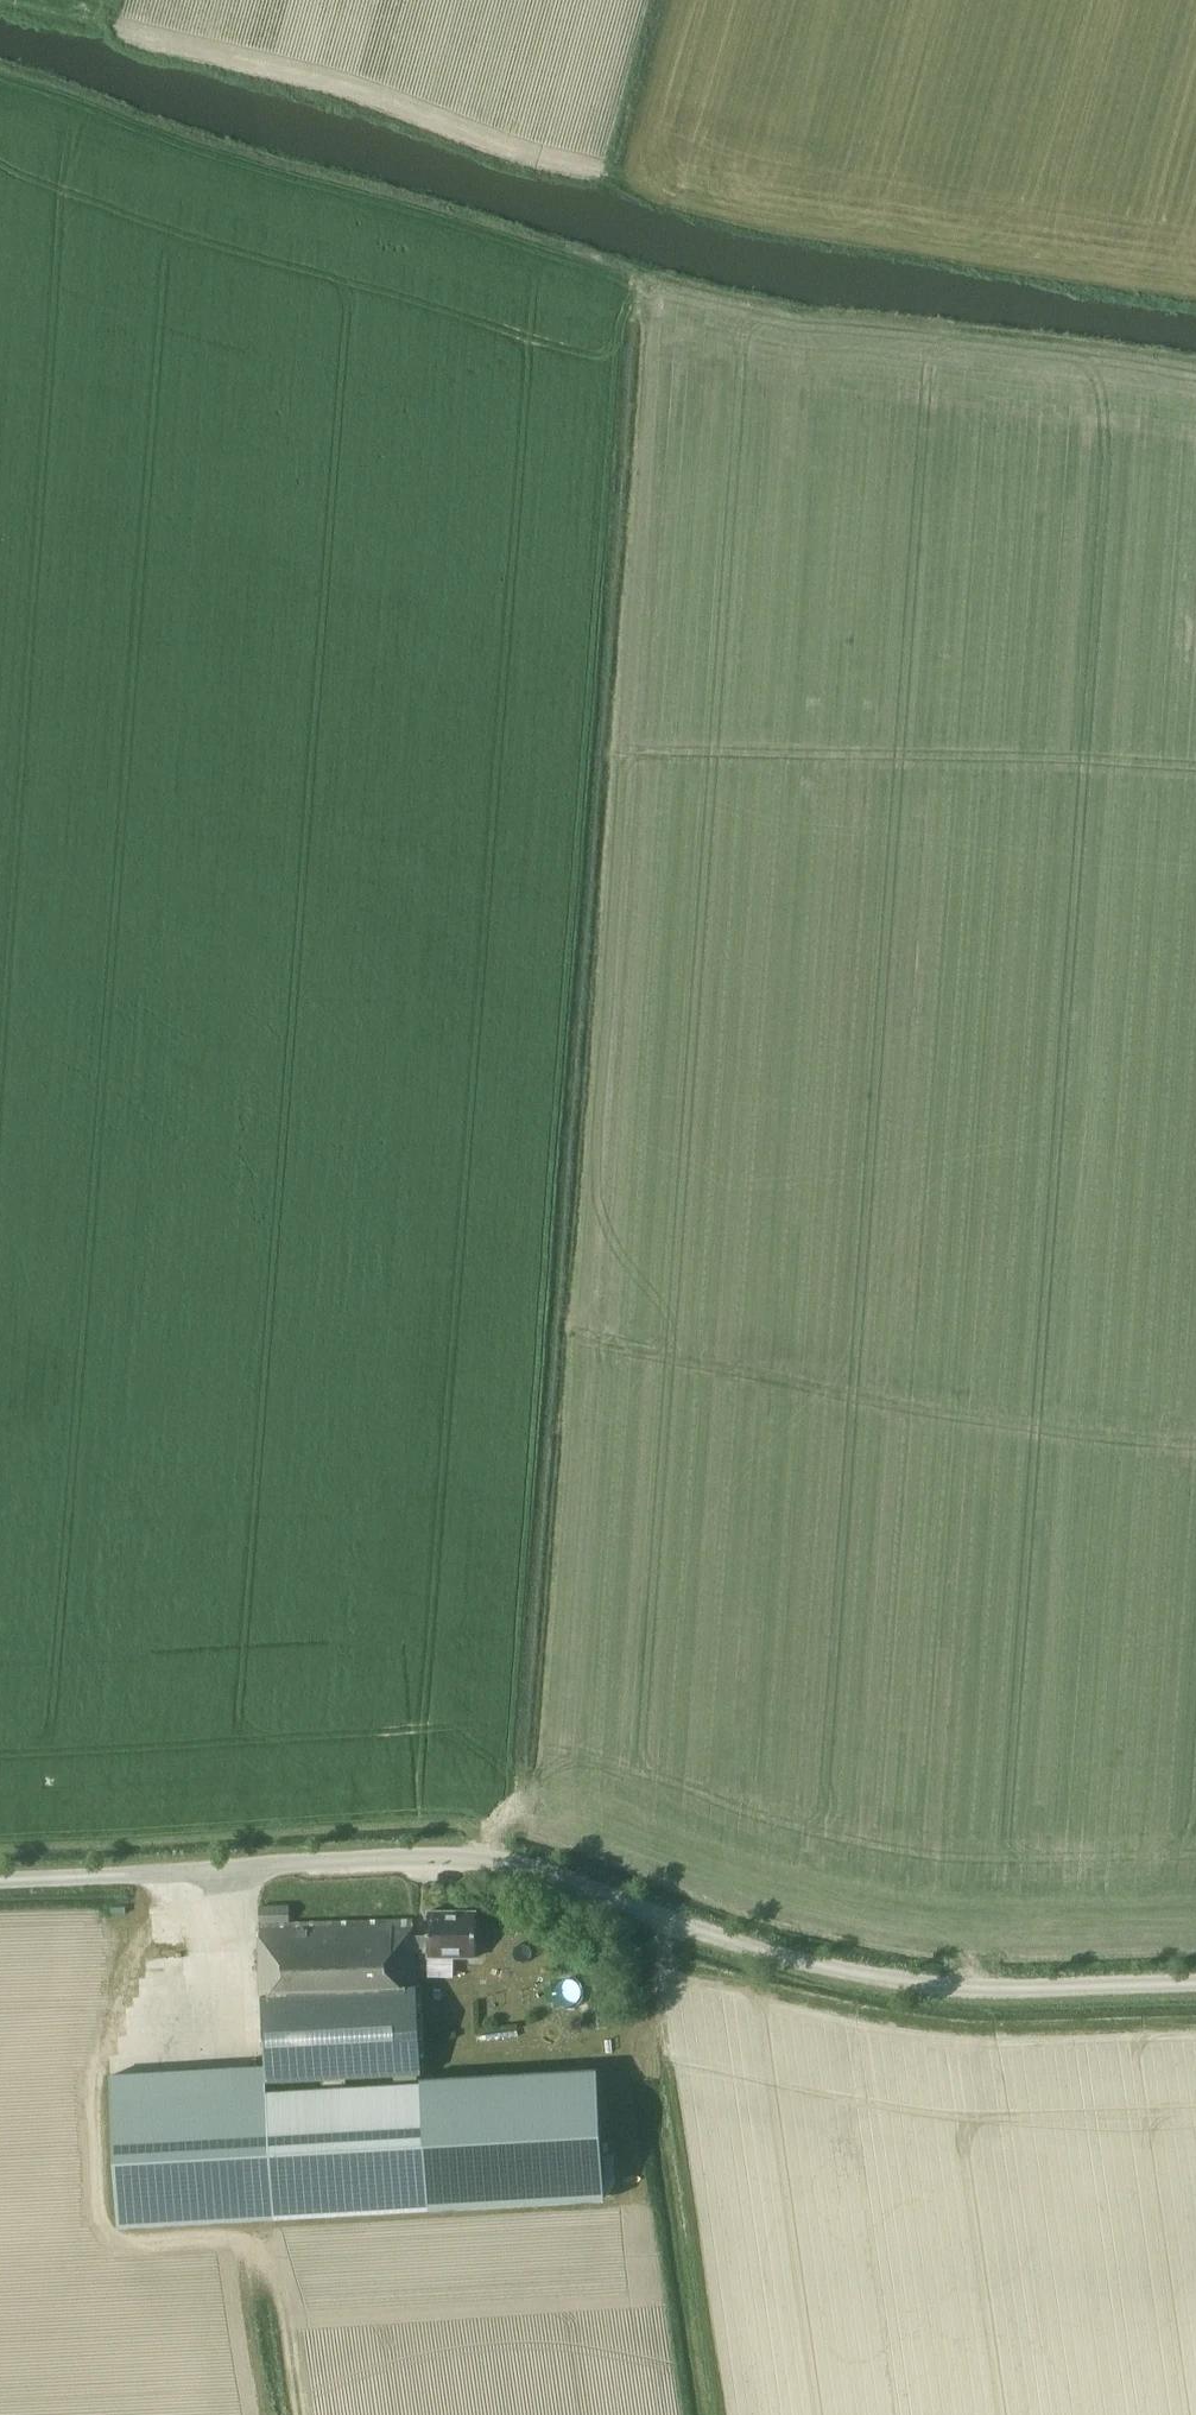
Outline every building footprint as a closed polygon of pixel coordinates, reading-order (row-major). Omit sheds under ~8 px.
[(321,2088),(112,2100),(119,2224),(603,2196),(596,2073),(346,2087),(345,2076),(421,2071),(415,1951),(428,1951),(428,1957),(476,1957),(476,1911),(428,1911),(428,1936),(413,1936),(412,1918),(289,1922),(289,1905),(258,1906),(265,2081),(321,2077),(321,2088)] [(198,2043),(222,1982),(208,1977),(184,2037),(198,2043)]
